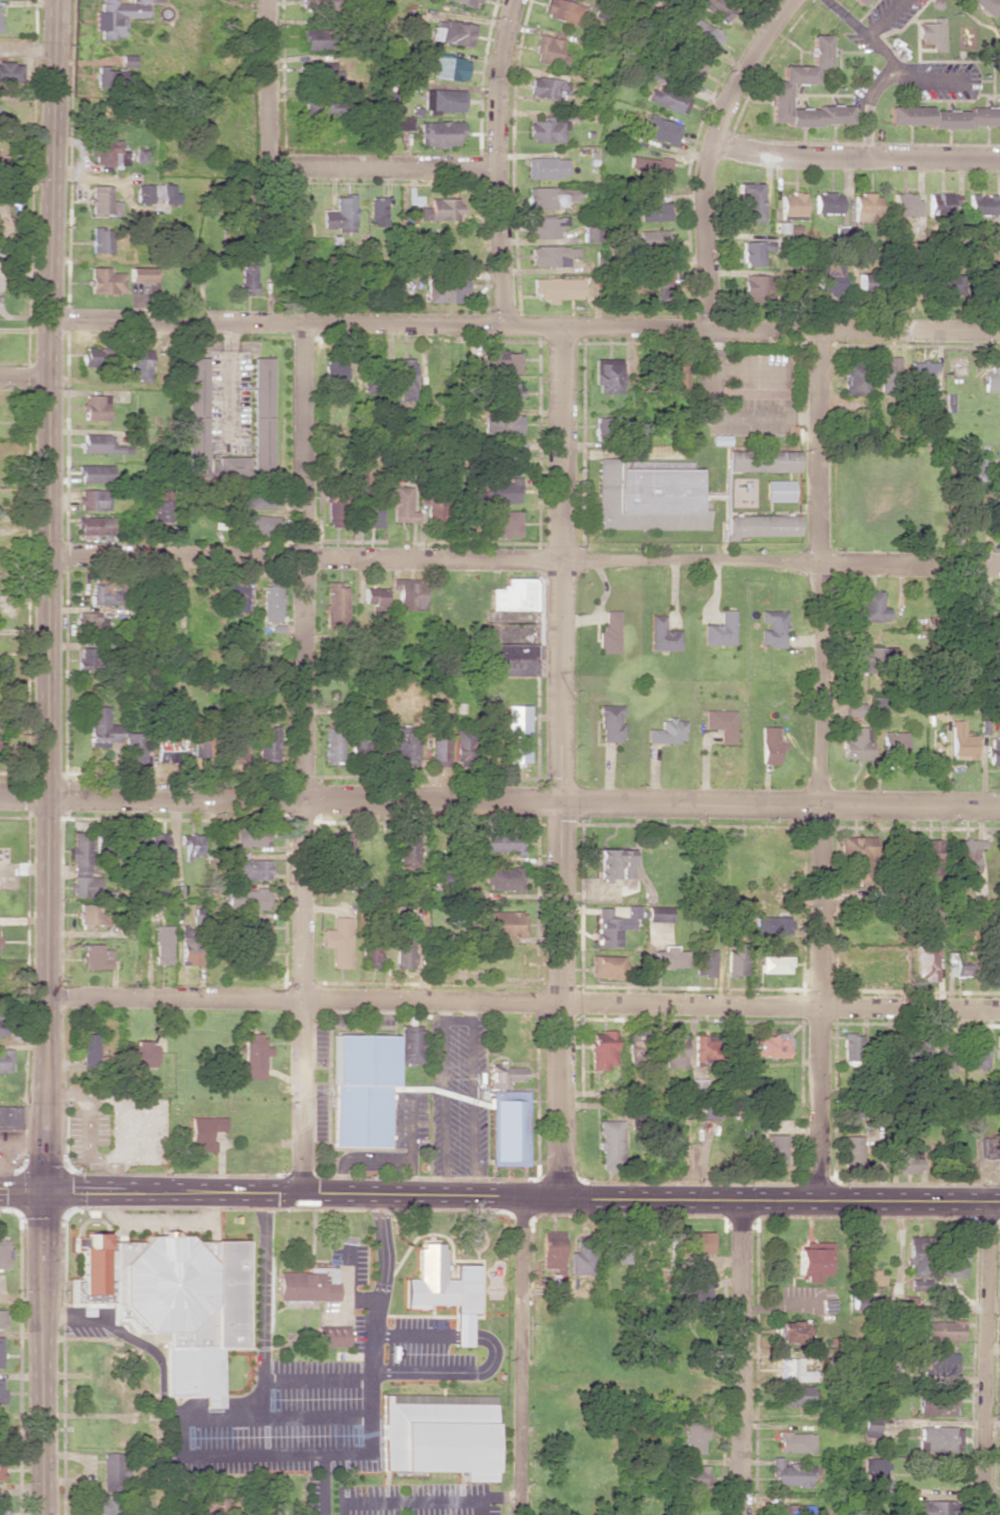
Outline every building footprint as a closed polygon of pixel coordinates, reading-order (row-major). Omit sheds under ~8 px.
[(100,31),(100,39),(124,39),(124,18),(144,18),(145,4),(115,4),(115,0),(100,0),(100,12),(94,12),(93,31),(100,31)] [(335,11),(335,0),(301,0),(301,12),(335,11)] [(445,1),(445,0),(478,0),(477,3),(473,2),(472,8),(445,1)] [(541,12),(545,0),(561,0),(578,5),(573,25),(545,17),(546,14),(541,12)] [(722,0),(719,0),(716,4),(709,0),(699,0),(695,7),(724,26),(736,9),(722,0)] [(997,5),(992,0),(967,0),(986,17),(997,5)] [(428,40),(470,48),(474,26),(432,18),(428,40)] [(941,18),(942,51),(931,51),(931,44),(920,44),(920,39),(917,39),(917,25),(920,25),(920,23),(930,23),(930,18),(941,18)] [(712,49),(720,33),(702,24),(694,41),(712,49)] [(305,50),(329,50),(329,30),(300,30),(300,42),(304,42),(305,50)] [(536,34),(551,37),(551,38),(562,40),(560,55),(566,56),(565,67),(534,62),(536,54),(533,53),(536,34)] [(849,106),(849,123),(818,123),(818,126),(786,126),(786,122),(769,122),(769,80),(780,80),(780,65),(810,66),(810,35),(828,35),(827,68),(814,68),(814,83),(786,83),(786,110),(815,110),(815,106),(849,106)] [(668,77),(694,86),(702,63),(676,54),(668,77)] [(467,60),(434,56),(432,78),(465,82),(467,60)] [(304,86),(327,85),(326,60),(303,61),(304,86)] [(19,82),(18,63),(0,63),(0,83),(19,82)] [(123,70),(96,70),(96,90),(123,90),(123,70)] [(530,78),(535,78),(535,77),(562,80),(562,82),(568,83),(565,99),(559,98),(559,100),(530,97),(530,95),(528,95),(530,78)] [(644,100),(682,116),(689,98),(658,85),(655,91),(648,88),(644,100)] [(422,111),(462,112),(463,90),(423,90),(422,111)] [(305,114),(335,114),(335,95),(305,96),(305,114)] [(967,108),(999,108),(999,126),(968,125),(968,129),(928,129),(928,125),(887,124),(888,106),(928,107),(927,111),(967,111),(967,108)] [(527,124),(532,124),(531,121),(541,121),(541,116),(553,116),(553,121),(562,121),(562,122),(567,122),(567,130),(562,130),(562,142),(532,142),(532,139),(527,140),(527,124)] [(674,146),(679,125),(646,117),(641,137),(674,146)] [(412,118),(393,118),(394,131),(412,130),(412,118)] [(461,122),(418,123),(419,147),(461,146),(461,122)] [(120,142),(92,142),(93,167),(127,166),(126,151),(120,151),(120,142)] [(668,160),(629,156),(627,175),(666,178),(668,160)] [(526,158),(555,157),(555,159),(566,159),(566,177),(555,177),(555,179),(526,179),(526,158)] [(734,222),(758,221),(757,183),(734,183),(734,195),(738,195),(739,211),(734,211),(734,222)] [(152,214),(174,214),(173,185),(151,185),(152,214)] [(110,186),(90,186),(90,215),(116,216),(117,203),(110,203),(110,186)] [(526,187),(555,187),(555,189),(563,189),(563,207),(557,207),(557,212),(526,212),(526,187)] [(801,220),(802,194),(779,193),(778,219),(801,220)] [(838,213),(839,193),(812,193),(812,213),(838,213)] [(927,215),(949,215),(949,204),(956,204),(956,193),(926,194),(927,215)] [(916,217),(915,194),(892,194),(892,217),(916,217)] [(967,214),(993,215),(994,196),(968,194),(967,214)] [(852,195),(851,222),(877,222),(878,195),(852,195)] [(321,212),(321,230),(354,230),(354,196),(334,196),(334,211),(321,212)] [(368,225),(386,225),(386,197),(368,197),(368,225)] [(428,208),(417,208),(416,220),(458,221),(459,199),(428,199),(428,208)] [(640,222),(668,221),(667,203),(639,204),(640,222)] [(558,239),(558,230),(566,230),(566,218),(525,218),(526,230),(530,230),(530,239),(558,239)] [(771,234),(782,234),(782,222),(771,222),(771,234)] [(110,254),(111,228),(91,227),(90,253),(110,254)] [(600,242),(599,227),(581,227),(582,242),(600,242)] [(637,231),(638,248),(668,247),(668,230),(637,231)] [(741,241),(740,266),(761,267),(762,251),(771,251),(771,242),(741,241)] [(530,248),(534,248),(534,246),(558,246),(559,247),(566,247),(566,248),(577,248),(578,256),(568,256),(568,266),(534,267),(534,266),(530,266),(530,248)] [(841,294),(840,260),(816,260),(817,295),(841,294)] [(239,295),(255,295),(255,265),(239,265),(239,295)] [(89,294),(123,294),(123,273),(109,273),(109,268),(90,268),(89,294)] [(128,282),(151,283),(151,268),(128,268),(128,282)] [(657,299),(672,299),(673,269),(658,269),(657,299)] [(857,293),(868,293),(867,273),(856,273),(857,293)] [(743,275),(742,302),(769,303),(769,275),(743,275)] [(958,294),(958,275),(935,275),(934,294),(958,294)] [(531,278),(545,279),(545,277),(556,278),(566,279),(579,279),(579,298),(566,298),(566,299),(556,299),(555,304),(546,304),(546,299),(536,299),(537,294),(531,293),(531,278)] [(465,293),(465,282),(424,281),(424,302),(459,303),(459,293),(465,293)] [(82,367),(109,367),(109,348),(82,348),(82,367)] [(149,349),(129,349),(128,380),(149,381),(149,349)] [(686,397),(686,355),(664,356),(664,398),(686,397)] [(896,358),(878,357),(876,391),(895,392),(896,358)] [(203,358),(184,358),(185,477),(205,477),(203,358)] [(271,358),(251,358),(250,474),(270,474),(271,358)] [(414,359),(397,359),(396,400),(413,401),(414,359)] [(620,359),(592,359),(593,385),(596,385),(596,393),(620,393),(620,359)] [(344,392),(345,362),(324,362),(323,391),(344,392)] [(864,395),(866,363),(838,362),(838,373),(844,373),(843,395),(864,395)] [(930,372),(935,372),(935,362),(911,363),(912,386),(930,385),(930,372)] [(990,368),(990,372),(983,373),(984,392),(999,392),(999,367),(990,368)] [(503,383),(503,402),(517,403),(518,383),(503,383)] [(107,395),(82,396),(83,421),(107,421),(107,395)] [(520,434),(519,416),(482,417),(482,435),(520,434)] [(611,418),(593,418),(593,440),(612,440),(611,418)] [(112,453),(112,435),(82,434),(81,453),(112,453)] [(519,447),(505,447),(504,474),(518,474),(519,447)] [(797,472),(797,452),(749,452),(749,451),(727,451),(727,472),(797,472)] [(246,457),(209,458),(210,478),(247,477),(246,457)] [(619,468),(619,459),(597,458),(596,529),(706,530),(706,510),(697,510),(698,470),(619,468)] [(111,465),(79,466),(79,483),(111,483),(111,465)] [(485,505),(518,504),(518,477),(508,477),(508,483),(484,483),(485,505)] [(794,502),(793,481),(766,481),(766,503),(794,502)] [(410,487),(391,488),(392,523),(417,522),(417,511),(410,511),(410,487)] [(153,489),(151,527),(169,527),(170,490),(153,489)] [(105,490),(78,490),(78,511),(105,510),(105,490)] [(444,525),(445,495),(427,494),(426,525),(444,525)] [(241,509),(275,509),(274,495),(241,496),(241,509)] [(343,497),(326,496),(325,526),(342,527),(343,497)] [(380,528),(381,497),(361,496),(360,527),(380,528)] [(453,509),(453,524),(470,523),(470,508),(453,509)] [(519,511),(487,511),(488,538),(520,537),(519,511)] [(274,517),(236,516),(236,533),(273,533),(274,517)] [(726,517),(726,541),(736,541),(736,537),(797,536),(797,516),(726,517)] [(112,517),(79,517),(79,537),(112,536),(112,517)] [(489,610),(534,611),(535,578),(504,578),(504,588),(489,588),(489,610)] [(396,609),(423,610),(423,581),(396,581),(396,609)] [(245,583),(225,582),(224,614),(244,614),(245,583)] [(106,584),(89,583),(88,605),(115,606),(116,591),(105,590),(106,584)] [(324,584),(325,629),(345,628),(344,583),(324,584)] [(880,591),(869,591),(869,585),(858,585),(859,621),(887,621),(887,608),(880,608),(880,591)] [(261,622),(281,622),(280,586),(261,586),(261,622)] [(385,605),(385,588),(362,588),(362,606),(385,605)] [(733,610),(718,610),(719,625),(703,625),(703,645),(733,645),(733,610)] [(600,653),(618,653),(619,611),(600,611),(600,653)] [(784,647),(785,612),(760,611),(759,622),(767,623),(767,630),(760,630),(759,647),(784,647)] [(99,613),(78,612),(78,633),(105,634),(105,620),(99,620),(99,613)] [(679,651),(679,631),(664,631),(664,616),(649,615),(649,650),(679,651)] [(484,659),(493,659),(493,675),(535,676),(535,645),(502,644),(503,631),(484,631),(484,659)] [(860,647),(860,670),(891,670),(891,648),(860,647)] [(97,670),(98,648),(78,648),(78,670),(97,670)] [(845,716),(864,717),(865,704),(845,703),(845,716)] [(600,741),(622,741),(621,716),(623,716),(623,705),(599,706),(600,741)] [(529,706),(505,706),(504,764),(528,765),(529,706)] [(89,747),(108,748),(108,741),(119,741),(120,725),(108,724),(108,707),(90,707),(89,747)] [(703,729),(719,729),(719,744),(734,744),(734,711),(704,710),(703,729)] [(210,757),(207,720),(192,721),(195,758),(210,757)] [(684,720),(660,720),(660,730),(646,729),(646,743),(684,743),(684,720)] [(974,736),(962,736),(962,720),(950,721),(951,759),(975,759),(974,736)] [(364,753),(363,722),(348,723),(349,753),(364,753)] [(416,764),(415,727),(390,728),(391,765),(416,764)] [(777,727),(760,727),(761,764),(778,764),(778,750),(785,750),(785,741),(778,741),(777,727)] [(868,727),(842,728),(843,760),(869,759),(868,727)] [(245,764),(246,729),(227,728),(226,763),(245,764)] [(277,728),(258,728),(257,761),(276,761),(277,728)] [(428,766),(447,766),(447,728),(429,728),(428,766)] [(341,730),(323,730),(322,763),(341,763),(341,730)] [(467,731),(453,731),(453,758),(468,758),(467,731)] [(905,732),(883,732),(883,757),(905,757),(905,732)] [(143,764),(144,733),(124,733),(124,763),(143,764)] [(155,736),(154,763),(168,764),(169,750),(180,751),(181,736),(171,735),(171,737),(155,736)] [(990,739),(990,747),(987,747),(988,765),(999,765),(999,739),(990,739)] [(268,847),(269,826),(236,825),(235,846),(268,847)] [(121,831),(120,846),(138,847),(139,832),(121,831)] [(92,833),(73,833),(72,847),(71,847),(71,876),(91,876),(92,833)] [(167,863),(168,834),(149,833),(148,852),(161,852),(160,863),(167,863)] [(201,858),(201,835),(180,835),(180,846),(184,846),(184,858),(201,858)] [(416,871),(418,836),(401,835),(399,870),(416,871)] [(840,854),(852,854),(853,882),(871,881),(869,837),(839,839),(840,854)] [(955,839),(954,873),(977,874),(977,848),(983,848),(983,840),(955,839)] [(114,861),(115,841),(100,840),(99,860),(114,861)] [(916,840),(915,875),(939,876),(940,841),(916,840)] [(619,879),(619,878),(631,878),(631,856),(623,856),(623,849),(597,849),(597,879),(619,879)] [(269,880),(270,860),(231,859),(231,880),(269,880)] [(98,898),(99,878),(71,877),(71,897),(98,898)] [(267,910),(266,889),(225,890),(226,911),(267,910)] [(597,908),(596,947),(620,947),(620,929),(633,929),(634,919),(638,919),(638,894),(619,893),(619,905),(625,906),(625,918),(611,918),(611,908),(597,908)] [(99,905),(78,905),(79,926),(108,925),(108,914),(100,914),(99,905)] [(670,907),(646,907),(646,921),(670,921),(670,907)] [(524,937),(524,912),(481,912),(480,937),(524,937)] [(774,918),(752,916),(749,937),(772,940),(774,918)] [(351,968),(350,917),(332,918),(333,929),(321,929),(321,948),(331,948),(331,969),(351,968)] [(247,921),(248,940),(266,940),(266,920),(247,921)] [(172,926),(154,926),(153,964),(170,965),(172,926)] [(198,965),(197,927),(179,928),(180,965),(198,965)] [(414,935),(395,935),(394,969),(413,969),(414,935)] [(378,969),(379,936),(361,936),(360,968),(378,969)] [(727,976),(746,975),(745,943),(726,944),(727,976)] [(111,970),(111,949),(102,949),(103,945),(85,944),(84,969),(111,970)] [(652,967),(683,968),(684,952),(674,952),(674,945),(659,945),(659,951),(652,951),(652,967)] [(936,980),(935,945),(914,945),(915,981),(936,980)] [(714,950),(694,950),(695,976),(714,976),(714,950)] [(263,968),(263,952),(249,952),(248,967),(263,968)] [(969,953),(946,955),(947,977),(970,976),(969,953)] [(591,979),(623,978),(622,955),(590,956),(591,979)] [(790,957),(759,957),(758,973),(789,974),(790,957)] [(845,980),(895,981),(895,960),(845,959),(845,980)] [(399,1063),(421,1063),(421,1026),(399,1026),(399,1063)] [(590,1069),(615,1069),(615,1031),(590,1031),(590,1069)] [(980,1033),(967,1033),(966,1068),(986,1068),(987,1040),(980,1040),(980,1033)] [(97,1071),(98,1035),(81,1034),(80,1071),(97,1071)] [(627,1034),(628,1062),(647,1061),(646,1034),(627,1034)] [(859,1035),(842,1034),(842,1064),(859,1065),(859,1035)] [(245,1080),(265,1079),(265,1056),(272,1056),(272,1047),(264,1048),(264,1035),(244,1035),(245,1080)] [(332,1146),(387,1147),(387,1086),(394,1086),(394,1036),(333,1035),(332,1146)] [(709,1066),(710,1036),(693,1035),(692,1065),(709,1066)] [(685,1068),(686,1036),(660,1036),(659,1068),(685,1068)] [(751,1046),(751,1056),(785,1057),(786,1037),(758,1036),(758,1046),(751,1046)] [(894,1062),(895,1038),(868,1037),(867,1061),(894,1062)] [(952,1073),(953,1041),(934,1040),(933,1072),(952,1073)] [(156,1043),(135,1043),(135,1047),(126,1047),(126,1067),(156,1067),(156,1043)] [(0,1051),(0,1073),(11,1074),(11,1051),(0,1051)] [(489,1065),(489,1088),(507,1088),(507,1081),(525,1081),(525,1067),(503,1068),(503,1064),(489,1065)] [(689,1079),(690,1096),(706,1096),(705,1079),(689,1079)] [(526,1166),(526,1090),(489,1090),(489,1166),(526,1166)] [(19,1107),(0,1106),(0,1126),(19,1126),(19,1107)] [(700,1106),(700,1121),(719,1121),(718,1106),(700,1106)] [(225,1117),(189,1117),(189,1152),(213,1152),(213,1132),(224,1132),(225,1117)] [(621,1121),(598,1121),(597,1170),(620,1171),(621,1121)] [(785,1135),(767,1135),(767,1167),(785,1167),(785,1135)] [(845,1165),(861,1165),(860,1136),(845,1137),(845,1165)] [(896,1174),(919,1174),(918,1142),(895,1143),(896,1174)] [(124,1318),(114,1318),(114,1303),(71,1303),(71,1280),(81,1280),(81,1251),(72,1251),(72,1237),(86,1237),(86,1234),(100,1234),(100,1237),(113,1237),(113,1241),(133,1241),(133,1240),(142,1240),(147,1236),(156,1236),(161,1231),(172,1231),(176,1235),(186,1235),(191,1241),(246,1240),(247,1347),(222,1347),(223,1396),(223,1407),(207,1407),(207,1396),(167,1396),(167,1333),(137,1332),(124,1318)] [(562,1231),(540,1232),(541,1274),(562,1274),(562,1231)] [(709,1232),(686,1233),(686,1254),(709,1253),(709,1232)] [(8,1238),(0,1238),(0,1269),(8,1269),(8,1238)] [(624,1238),(605,1238),(605,1263),(624,1264),(624,1238)] [(928,1290),(927,1238),(907,1238),(907,1290),(928,1290)] [(965,1278),(965,1239),(945,1238),(944,1277),(965,1278)] [(568,1275),(592,1275),(591,1241),(575,1241),(575,1252),(567,1252),(568,1275)] [(417,1248),(420,1248),(420,1243),(440,1244),(440,1249),(443,1249),(443,1280),(454,1280),(454,1305),(426,1305),(426,1308),(404,1308),(404,1279),(416,1279),(417,1248)] [(795,1275),(801,1275),(801,1283),(814,1282),(814,1276),(824,1276),(823,1259),(829,1258),(829,1244),(794,1245),(795,1275)] [(276,1283),(276,1272),(307,1272),(307,1267),(334,1267),(334,1283),(335,1283),(335,1301),(276,1301),(276,1283)] [(863,1271),(863,1291),(873,1291),(872,1286),(881,1285),(880,1271),(863,1271)] [(683,1305),(707,1306),(708,1284),(692,1284),(692,1293),(683,1292),(683,1305)] [(821,1313),(832,1312),(832,1299),(820,1300),(821,1313)] [(807,1321),(772,1321),(771,1343),(806,1344),(807,1321)] [(925,1321),(925,1341),(962,1342),(962,1321),(925,1321)] [(315,1327),(348,1327),(348,1346),(316,1346),(315,1327)] [(956,1354),(924,1355),(925,1377),(956,1376),(956,1354)] [(799,1359),(778,1358),(777,1381),(815,1382),(816,1370),(799,1369),(799,1359)] [(777,1405),(811,1406),(811,1386),(777,1385),(777,1405)] [(918,1415),(955,1414),(955,1393),(917,1394),(918,1415)] [(384,1395),(495,1396),(494,1472),(493,1482),(464,1481),(464,1471),(383,1470),(384,1395)] [(704,1454),(705,1418),(684,1418),(683,1454),(704,1454)] [(863,1437),(878,1438),(878,1425),(863,1425),(863,1437)] [(957,1428),(920,1426),(919,1451),(955,1453),(957,1428)] [(777,1453),(812,1452),(812,1432),(776,1433),(777,1453)] [(102,1491),(118,1492),(119,1453),(102,1453),(102,1491)] [(810,1465),(779,1464),(780,1458),(770,1458),(770,1477),(773,1477),(773,1486),(810,1487),(810,1465)] [(886,1459),(862,1458),(862,1490),(885,1490),(886,1459)] [(707,1466),(681,1466),(680,1491),(706,1492),(707,1466)] [(112,1496),(88,1496),(88,1514),(111,1514),(112,1496)] [(919,1500),(918,1514),(951,1514),(951,1501),(919,1500)] [(808,1504),(774,1507),(775,1514),(809,1514),(808,1504)]
